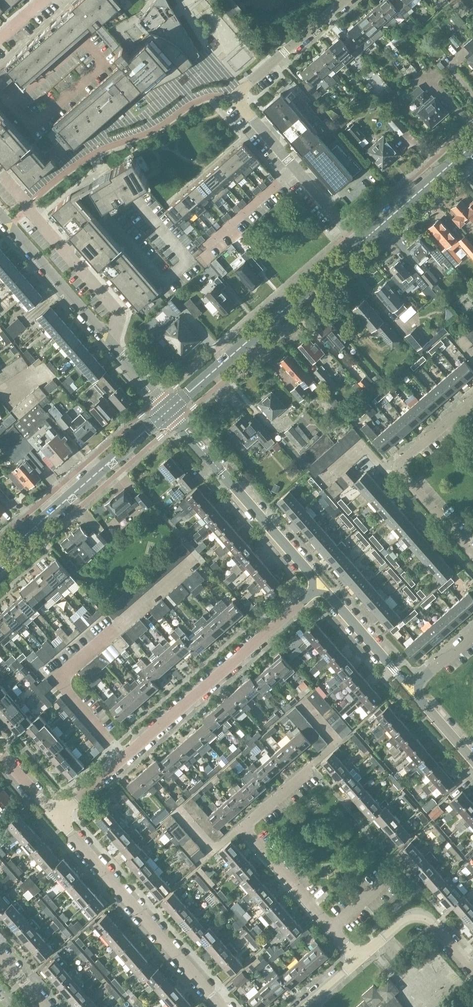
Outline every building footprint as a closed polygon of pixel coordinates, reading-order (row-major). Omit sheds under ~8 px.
[(11,162),(31,185),(72,148),(75,145),(77,147),(90,136),(88,134),(89,133),(90,134),(94,131),(93,130),(98,126),(100,128),(140,94),(168,80),(174,77),(180,73),(186,69),(191,65),(196,59),(200,54),(179,19),(172,8),(171,6),(168,0),(155,0),(141,19),(140,21),(144,26),(149,32),(141,39),(144,44),(131,56),(121,44),(120,44),(113,51),(119,58),(120,59),(123,62),(112,72),(111,73),(114,76),(58,125),(47,135),(55,144),(39,158),(6,120),(3,117),(0,113),(0,150),(11,162)] [(8,0),(0,0),(0,11),(2,9),(5,12),(13,6),(8,0)] [(123,0),(76,0),(72,3),(74,6),(50,26),(46,29),(46,30),(39,36),(38,35),(34,39),(35,40),(28,46),(27,45),(23,49),(24,50),(17,56),(16,55),(12,59),(5,66),(9,70),(16,77),(43,54),(61,38),(67,44),(69,46),(91,27),(94,30),(101,23),(120,7),(124,3),(125,2),(123,0)] [(389,19),(393,24),(397,21),(393,15),(398,11),(405,18),(410,14),(398,1),(394,5),(389,0),(383,0),(377,5),(389,19)] [(398,1),(410,14),(414,11),(407,3),(410,0),(399,0),(398,1)] [(442,5),(438,0),(433,5),(437,9),(442,5)] [(377,5),(367,14),(379,27),(383,24),(384,26),(391,26),(393,24),(389,19),(377,5)] [(367,14),(358,22),(369,35),(374,41),(378,37),(374,32),(379,27),(367,14)] [(358,22),(348,31),(355,39),(351,42),(360,53),(364,49),(374,41),(369,35),(358,22)] [(395,37),(391,41),(395,46),(400,42),(395,37)] [(339,38),(330,47),(341,60),(345,64),(354,56),(355,57),(360,53),(351,42),(346,46),(339,38)] [(464,45),(472,54),(466,59),(472,67),(472,38),(464,45)] [(330,47),(320,55),(332,68),(335,72),(345,64),(341,60),(330,47)] [(320,55),(310,63),(327,82),(329,85),(331,86),(337,81),(332,76),(330,78),(326,73),(332,68),(320,55)] [(327,82),(310,63),(301,72),(308,80),(303,84),(316,99),(321,95),(316,89),(321,84),(325,89),(329,85),(327,82)] [(403,73),(409,80),(418,72),(412,65),(403,73)] [(3,88),(16,77),(9,70),(0,78),(0,85),(3,88)] [(268,112),(273,118),(304,92),(294,81),(290,84),(291,85),(281,93),(281,92),(263,107),(267,112),(268,112)] [(419,85),(411,92),(416,98),(418,97),(425,105),(418,112),(431,127),(448,112),(435,97),(434,98),(432,95),(429,97),(419,85)] [(376,96),(383,103),(387,100),(392,95),(385,87),(376,96)] [(273,118),(282,128),(309,105),(307,103),(310,100),(304,92),(273,118)] [(392,95),(387,100),(393,107),(399,103),(392,95)] [(360,101),(356,97),(350,102),(354,107),(360,101)] [(282,128),(291,138),(318,116),(309,105),(282,128)] [(331,109),(326,111),(332,120),(340,116),(331,109)] [(291,138),(299,149),(326,126),(323,122),(318,116),(291,138)] [(388,122),(396,131),(404,125),(396,116),(388,122)] [(343,126),(349,121),(346,117),(339,122),(343,126)] [(326,118),(323,122),(326,126),(329,129),(333,126),(326,118)] [(347,130),(358,142),(364,137),(354,124),(347,130)] [(301,152),(308,160),(335,136),(329,129),(326,126),(299,149),(302,151),(301,152)] [(366,151),(382,170),(400,154),(384,135),(366,151)] [(308,160),(317,170),(344,147),(335,136),(308,160)] [(244,142),(236,149),(253,169),(261,162),(244,142)] [(317,170),(326,180),(353,157),(344,147),(317,170)] [(236,149),(228,156),(242,172),(249,166),(253,170),(253,169),(236,149)] [(242,172),(228,156),(220,163),(238,182),(246,176),(242,172)] [(150,183),(148,180),(135,157),(107,174),(108,176),(80,194),(96,212),(126,194),(127,197),(150,183)] [(353,157),(326,180),(334,191),(362,167),(353,157)] [(220,163),(213,169),(227,185),(234,179),(237,183),(238,182),(220,163)] [(213,169),(205,176),(223,196),(230,189),(227,185),(213,169)] [(205,176),(197,183),(215,202),(223,196),(205,176)] [(197,183),(190,190),(204,205),(211,199),(214,203),(215,202),(197,183)] [(190,190),(182,196),(200,216),(207,209),(204,206),(204,205),(190,190)] [(71,194),(53,210),(63,222),(72,232),(70,233),(75,238),(80,244),(100,267),(101,266),(138,307),(139,309),(141,307),(158,293),(153,288),(71,194)] [(182,196),(174,203),(189,219),(196,213),(199,217),(200,216),(182,196)] [(462,225),(465,223),(462,220),(467,215),(472,222),(472,201),(466,206),(461,200),(452,208),(458,215),(452,219),(460,227),(462,225)] [(189,219),(174,203),(166,210),(183,230),(192,223),(188,219),(189,219)] [(462,244),(472,257),(472,246),(465,236),(459,242),(440,219),(430,228),(432,230),(429,232),(433,237),(436,234),(448,247),(443,251),(456,266),(462,261),(454,251),(462,244)] [(415,242),(408,248),(414,255),(413,256),(417,261),(418,262),(427,254),(429,252),(432,250),(442,262),(446,259),(431,241),(429,243),(422,235),(415,241),(415,242)] [(232,244),(227,249),(230,253),(236,248),(232,244)] [(247,260),(235,270),(252,289),(264,279),(259,273),(264,269),(247,250),(242,254),(247,260)] [(10,261),(3,252),(0,254),(0,270),(10,261)] [(400,260),(390,268),(396,274),(392,278),(404,292),(414,283),(412,281),(415,278),(410,272),(400,260)] [(7,280),(18,270),(10,261),(0,270),(0,272),(7,280)] [(7,280),(15,289),(26,279),(18,270),(7,280)] [(430,270),(421,276),(428,285),(432,289),(438,284),(436,281),(438,279),(430,270)] [(218,285),(206,294),(224,314),(235,304),(222,289),(227,286),(219,276),(214,281),(218,285)] [(428,285),(421,276),(416,281),(423,289),(428,285)] [(15,289),(23,298),(34,288),(26,279),(15,289)] [(389,285),(378,295),(389,307),(393,311),(404,302),(389,285)] [(438,285),(432,289),(438,295),(443,291),(438,285)] [(34,288),(23,298),(31,307),(42,297),(34,288)] [(168,302),(172,307),(178,314),(186,307),(175,295),(168,302)] [(202,312),(190,298),(188,300),(184,304),(187,307),(196,317),(200,314),(202,312)] [(384,340),(385,342),(392,350),(402,342),(372,307),(365,299),(357,307),(353,310),(371,331),(376,328),(386,338),(384,340)] [(38,317),(46,326),(57,316),(49,307),(38,317)] [(46,326),(54,335),(65,325),(57,316),(46,326)] [(6,330),(10,334),(22,323),(18,318),(6,330)] [(180,318),(165,330),(161,334),(182,357),(201,340),(185,321),(184,322),(180,318)] [(329,320),(323,326),(338,343),(340,345),(341,347),(348,341),(338,330),(338,331),(338,330),(329,320)] [(22,323),(10,334),(14,339),(26,327),(22,323)] [(54,335),(62,344),(73,334),(65,325),(54,335)] [(317,330),(315,332),(324,343),(328,339),(336,349),(337,350),(341,347),(340,345),(338,343),(323,326),(322,327),(322,326),(317,330)] [(442,326),(437,330),(442,335),(446,331),(442,326)] [(416,327),(405,337),(417,351),(428,341),(416,327)] [(464,333),(472,344),(472,332),(470,328),(464,333)] [(459,337),(468,348),(472,344),(464,333),(459,337)] [(62,344),(70,353),(81,343),(73,334),(62,344)] [(7,336),(3,338),(8,344),(11,341),(7,336)] [(468,348),(459,337),(454,341),(462,349),(464,351),(468,348)] [(299,346),(313,362),(320,356),(323,359),(324,358),(327,355),(316,342),(315,344),(310,338),(307,341),(305,340),(303,340),(300,343),(300,345),(299,346)] [(441,341),(435,346),(438,350),(444,344),(441,341)] [(70,353),(78,362),(89,352),(81,343),(70,353)] [(19,351),(14,345),(11,348),(15,354),(19,351)] [(438,350),(435,346),(429,352),(432,355),(438,350)] [(27,349),(24,353),(28,358),(32,354),(27,349)] [(78,362),(86,371),(97,361),(89,352),(78,362)] [(22,355),(17,359),(24,369),(29,366),(22,355)] [(282,362),(301,383),(291,391),(301,402),(310,393),(306,388),(314,381),(293,357),(292,358),(289,355),(287,357),(285,357),(283,358),(283,360),(282,362)] [(423,357),(417,362),(420,365),(426,360),(423,357)] [(17,359),(12,362),(19,372),(24,369),(17,359)] [(45,363),(50,369),(54,366),(49,360),(45,363)] [(97,361),(86,371),(94,381),(105,371),(97,361)] [(12,362),(7,365),(14,376),(19,372),(12,362)] [(420,365),(417,362),(411,367),(414,371),(420,365)] [(455,370),(465,382),(472,375),(472,372),(464,362),(462,364),(455,370)] [(7,365),(2,369),(9,379),(14,376),(7,365)] [(54,366),(50,369),(55,374),(58,371),(54,366)] [(337,385),(321,366),(314,372),(321,380),(325,384),(330,390),(337,385)] [(0,370),(0,376),(4,382),(9,379),(2,369),(0,370)] [(455,370),(446,377),(456,389),(465,382),(455,370)] [(405,372),(399,378),(402,381),(408,376),(405,372)] [(106,373),(97,382),(102,388),(106,384),(114,392),(110,396),(121,408),(132,399),(120,387),(119,388),(111,380),(112,379),(106,373)] [(379,373),(373,378),(380,386),(386,381),(379,373)] [(365,377),(358,382),(369,395),(376,390),(365,377)] [(446,377),(437,385),(447,397),(456,389),(446,377)] [(402,381),(399,378),(392,383),(396,387),(402,381)] [(62,382),(67,388),(70,385),(65,379),(62,382)] [(53,380),(44,387),(49,392),(58,385),(53,380)] [(93,385),(101,394),(102,396),(106,392),(102,388),(97,382),(93,385)] [(70,385),(67,388),(71,393),(75,390),(70,385)] [(90,409),(103,424),(117,412),(104,397),(101,400),(98,397),(101,394),(93,385),(85,393),(95,405),(90,409)] [(337,385),(330,390),(333,394),(340,388),(337,385)] [(437,385),(428,393),(438,405),(447,397),(437,385)] [(34,391),(42,400),(47,396),(39,387),(34,391)] [(387,388),(381,394),(384,397),(390,392),(387,388)] [(38,404),(39,403),(42,400),(34,391),(30,395),(38,404)] [(258,403),(272,420),(286,408),(272,391),(258,403)] [(428,393),(419,400),(429,413),(438,405),(428,393)] [(384,397),(381,394),(374,399),(378,403),(384,397)] [(33,408),(38,404),(30,395),(25,399),(33,408)] [(29,412),(33,408),(25,399),(21,403),(29,412)] [(419,400),(410,408),(420,421),(429,413),(419,400)] [(20,420),(14,426),(36,451),(46,463),(53,471),(66,460),(64,458),(73,450),(66,442),(69,439),(66,436),(63,439),(46,419),(50,415),(43,407),(39,403),(38,404),(33,408),(29,412),(24,416),(20,420)] [(24,416),(29,412),(21,403),(16,407),(24,416)] [(369,404),(362,409),(366,413),(372,408),(369,404)] [(20,420),(24,416),(16,407),(12,410),(20,420)] [(410,408),(401,416),(411,428),(420,421),(410,408)] [(366,413),(362,409),(356,415),(359,419),(366,413)] [(57,420),(64,428),(70,424),(73,421),(72,420),(65,412),(57,420)] [(73,421),(70,424),(75,429),(74,430),(84,441),(96,430),(87,419),(81,413),(72,420),(73,421)] [(401,416),(392,424),(402,436),(411,428),(401,416)] [(254,418),(247,424),(241,418),(231,427),(243,442),(245,440),(247,443),(256,436),(263,444),(267,448),(274,441),(258,423),(254,418)] [(326,418),(320,422),(334,439),(340,434),(326,418)] [(371,437),(373,439),(384,452),(393,444),(383,431),(378,436),(367,423),(361,427),(370,438),(371,437)] [(392,424),(383,431),(393,444),(402,436),(392,424)] [(0,437),(0,444),(16,463),(18,461),(21,465),(10,475),(22,489),(28,484),(30,486),(39,478),(40,478),(37,475),(44,469),(42,466),(46,463),(36,451),(14,426),(13,425),(0,437)] [(285,432),(300,449),(307,443),(292,426),(285,432)] [(353,428),(348,432),(356,442),(361,438),(353,428)] [(348,432),(344,436),(352,445),(356,442),(348,432)] [(344,436),(339,440),(347,449),(352,445),(344,436)] [(339,440),(335,444),(343,453),(347,449),(339,440)] [(335,444),(330,448),(338,457),(343,453),(335,444)] [(330,448),(326,452),(334,461),(338,457),(330,448)] [(326,452),(321,456),(329,465),(334,461),(326,452)] [(171,456),(159,466),(171,479),(177,474),(181,479),(179,481),(182,485),(175,492),(172,489),(169,491),(177,500),(188,491),(197,483),(188,472),(186,474),(182,470),(182,469),(171,456)] [(321,456),(317,460),(325,469),(329,465),(321,456)] [(317,460),(312,464),(320,473),(325,469),(317,460)] [(320,473),(312,464),(307,468),(315,477),(320,473)] [(359,488),(362,491),(375,480),(367,471),(359,478),(350,468),(337,480),(344,488),(349,484),(351,485),(354,482),(359,488)] [(307,480),(313,486),(316,483),(311,477),(307,480)] [(362,491),(370,500),(383,490),(375,480),(362,491)] [(335,481),(330,485),(338,494),(343,490),(335,481)] [(316,483),(313,486),(318,492),(322,489),(316,483)] [(275,484),(272,491),(278,494),(281,487),(275,484)] [(338,494),(330,485),(326,489),(334,498),(338,494)] [(125,488),(106,504),(116,517),(120,522),(129,514),(127,512),(138,504),(125,488)] [(184,516),(205,497),(197,488),(186,498),(190,503),(184,508),(185,509),(176,517),(179,520),(184,516)] [(370,500),(378,509),(390,499),(383,490),(370,500)] [(277,502),(285,511),(298,500),(290,491),(277,502)] [(152,504),(142,492),(134,498),(144,510),(152,504)] [(323,498),(329,504),(332,501),(327,495),(323,498)] [(298,500),(285,511),(293,520),(306,509),(303,506),(301,504),(306,500),(302,496),(298,500)] [(203,517),(214,507),(205,497),(184,516),(187,519),(193,514),(194,515),(198,511),(203,517)] [(337,502),(343,508),(346,505),(341,499),(337,502)] [(378,509),(386,518),(398,507),(390,499),(378,509)] [(332,501),(329,504),(334,510),(338,507),(332,501)] [(346,505),(343,508),(348,514),(352,511),(346,505)] [(200,535),(222,516),(214,507),(203,517),(207,522),(204,524),(205,525),(197,532),(200,535)] [(386,518),(394,527),(406,517),(398,507),(386,518)] [(293,520),(301,529),(313,518),(306,509),(293,520)] [(339,516),(344,522),(348,519),(342,513),(339,516)] [(219,535),(230,525),(222,516),(200,535),(203,538),(210,532),(211,533),(214,530),(219,535)] [(353,520),(358,526),(362,523),(357,516),(353,520)] [(394,527),(402,536),(414,526),(406,517),(394,527)] [(301,529),(309,538),(321,527),(313,518),(301,529)] [(348,519),(344,522),(350,529),(354,525),(348,519)] [(362,523),(358,526),(364,532),(368,529),(362,523)] [(227,545),(238,535),(230,525),(219,535),(227,545)] [(73,531),(71,534),(92,558),(97,554),(85,539),(89,536),(81,526),(74,532),(73,531)] [(402,536),(410,545),(422,534),(414,526),(402,536)] [(309,538),(317,547),(329,536),(321,527),(309,538)] [(96,536),(104,545),(112,538),(104,529),(96,536)] [(355,534),(360,540),(364,537),(358,531),(355,534)] [(75,557),(78,554),(86,563),(92,558),(71,534),(68,536),(69,537),(62,543),(75,557)] [(410,545),(417,554),(430,543),(422,534),(410,545)] [(235,554),(247,544),(238,535),(227,545),(223,548),(217,554),(219,557),(226,552),(227,553),(231,549),(235,554)] [(369,538),(374,544),(378,541),(372,535),(369,538)] [(317,547),(325,556),(337,545),(329,536),(317,547)] [(364,537),(360,540),(366,547),(370,544),(364,537)] [(325,556),(333,565),(345,554),(342,550),(347,546),(342,541),(337,545),(325,556)] [(378,541),(374,544),(380,550),(383,547),(378,541)] [(182,543),(178,547),(186,556),(190,552),(182,543)] [(417,554),(425,563),(438,553),(430,543),(417,554)] [(235,554),(232,557),(237,563),(237,564),(239,567),(244,563),(255,553),(247,544),(235,554)] [(214,551),(217,554),(223,548),(220,545),(214,551)] [(178,547),(173,551),(182,560),(186,556),(178,547)] [(371,552),(376,558),(380,555),(374,549),(371,552)] [(173,551),(169,554),(177,564),(182,560),(173,551)] [(247,568),(252,573),(263,563),(255,553),(244,563),(239,567),(243,571),(247,568)] [(385,556),(390,562),(394,559),(390,554),(388,553),(385,556)] [(425,563),(433,572),(446,561),(438,553),(425,563)] [(169,554),(164,558),(173,568),(177,564),(169,554)] [(333,565),(341,574),(353,563),(345,554),(333,565)] [(380,555),(376,558),(382,565),(385,561),(380,555)] [(69,587),(77,581),(71,574),(66,569),(57,558),(50,565),(69,587)] [(164,558),(160,562),(168,572),(173,568),(164,558)] [(394,559),(390,562),(396,568),(399,565),(394,559)] [(446,561),(433,572),(441,582),(454,571),(446,561)] [(160,562),(155,566),(164,576),(168,572),(160,562)] [(216,562),(211,566),(216,571),(221,567),(216,562)] [(252,573),(260,582),(271,572),(263,563),(252,573)] [(341,574),(348,583),(361,572),(353,563),(341,574)] [(230,569),(233,573),(239,567),(237,564),(230,569)] [(42,571),(59,591),(62,594),(69,587),(50,565),(42,571)] [(155,566),(151,570),(159,579),(164,576),(155,566)] [(236,576),(243,571),(239,567),(233,573),(236,576)] [(386,570),(392,577),(396,573),(390,567),(386,570)] [(151,570),(146,574),(155,583),(159,579),(151,570)] [(196,570),(192,574),(200,583),(204,579),(196,570)] [(42,571),(35,577),(52,597),(59,591),(42,571)] [(401,574),(406,580),(410,577),(404,571),(401,574)] [(256,586),(254,588),(256,591),(257,592),(264,586),(269,592),(280,582),(279,581),(281,580),(281,579),(277,575),(275,575),(274,576),(271,572),(260,582),(256,586)] [(348,583),(356,592),(369,581),(361,572),(348,583)] [(396,573),(392,577),(398,583),(401,580),(396,573)] [(146,574),(142,578),(150,587),(155,583),(146,574)] [(187,578),(182,582),(191,591),(200,583),(192,574),(187,577),(187,578)] [(35,577),(28,583),(45,603),(52,597),(35,577)] [(410,577),(406,580),(411,586),(415,583),(410,577)] [(142,578),(137,582),(146,591),(150,587),(142,578)] [(451,578),(445,583),(448,587),(454,582),(451,578)] [(231,581),(227,584),(232,590),(236,587),(231,581)] [(356,592),(364,601),(377,590),(369,581),(356,592)] [(137,582),(133,586),(141,595),(146,591),(137,582)] [(247,588),(249,591),(256,586),(253,582),(247,588)] [(20,590),(24,593),(38,609),(45,603),(28,583),(20,590)] [(177,586),(173,590),(181,599),(186,595),(189,592),(181,583),(177,586)] [(448,587),(445,583),(438,588),(442,592),(448,587)] [(402,588),(408,595),(412,591),(406,585),(402,588)] [(133,586),(128,590),(137,599),(141,595),(133,586)] [(249,591),(245,596),(247,599),(248,598),(256,591),(254,588),(249,591)] [(420,589),(416,592),(422,599),(426,595),(420,589)] [(128,590),(124,594),(132,603),(137,599),(128,590)] [(168,594),(166,596),(174,605),(177,603),(181,599),(173,590),(168,594)] [(364,601),(372,610),(384,599),(377,590),(364,601)] [(412,591),(408,595),(413,601),(417,597),(412,591)] [(459,600),(470,612),(472,610),(472,597),(468,592),(462,597),(459,600)] [(24,593),(17,600),(33,620),(41,613),(38,609),(24,593)] [(433,593),(426,599),(430,603),(436,597),(433,593)] [(124,594),(119,598),(127,607),(132,603),(124,594)] [(247,599),(245,596),(241,599),(249,609),(254,605),(248,598),(247,599)] [(119,598),(115,602),(123,611),(127,607),(119,598)] [(159,602),(154,606),(163,615),(167,612),(171,608),(163,599),(159,602)] [(222,599),(217,603),(234,622),(243,613),(239,609),(237,606),(236,605),(233,601),(228,606),(222,599)] [(372,610),(380,619),(392,608),(384,599),(372,610)] [(430,603),(426,599),(420,604),(424,608),(430,603)] [(17,600),(9,606),(27,626),(33,620),(17,600)] [(459,600),(450,608),(461,620),(470,612),(459,600)] [(115,602),(110,606),(118,615),(123,611),(115,602)] [(217,611),(212,616),(224,630),(234,622),(217,603),(217,604),(213,607),(217,611)] [(9,606),(2,613),(19,632),(23,629),(27,626),(9,606)] [(118,615),(110,606),(106,610),(114,619),(118,615)] [(163,615),(154,606),(150,610),(158,619),(163,615)] [(392,608),(380,619),(388,628),(401,617),(392,608)] [(450,608),(441,616),(452,628),(461,620),(450,608)] [(100,609),(93,614),(97,618),(103,613),(100,609)] [(414,609),(408,615),(412,618),(418,613),(414,609)] [(88,610),(82,615),(87,620),(90,624),(97,618),(93,614),(92,615),(88,610)] [(0,614),(0,624),(12,638),(19,632),(2,613),(0,614)] [(412,618),(408,615),(402,620),(405,624),(412,618)] [(81,616),(73,622),(78,627),(79,627),(82,631),(86,627),(89,625),(81,616)] [(203,616),(198,620),(215,638),(224,630),(212,616),(207,621),(203,616)] [(441,616),(432,623),(443,636),(452,628),(441,616)] [(140,619),(135,623),(144,632),(148,628),(140,619)] [(200,630),(195,635),(205,647),(215,638),(198,620),(194,623),(200,630)] [(144,632),(135,623),(131,627),(139,636),(144,632)] [(313,642),(324,632),(315,623),(304,632),(313,642)] [(432,623),(423,631),(434,644),(443,636),(432,623)] [(1,640),(5,645),(12,638),(0,624),(0,640),(1,640)] [(390,630),(393,634),(400,629),(396,625),(390,630)] [(57,630),(56,631),(63,640),(67,644),(72,640),(61,627),(57,630)] [(82,631),(79,627),(73,632),(76,636),(82,631)] [(174,638),(169,642),(171,644),(182,656),(190,649),(191,648),(180,635),(175,629),(170,633),(174,638)] [(423,631),(414,639),(425,652),(434,644),(423,631)] [(184,632),(180,635),(191,648),(190,649),(196,655),(203,649),(205,647),(195,635),(196,634),(193,632),(188,637),(184,632)] [(316,646),(321,651),(332,642),(324,632),(313,642),(309,645),(303,651),(297,655),(300,658),(309,651),(310,652),(316,646)] [(121,635),(117,639),(125,648),(129,645),(121,635)] [(125,648),(117,639),(112,643),(120,652),(125,648)] [(425,652),(414,639),(404,647),(415,660),(425,652)] [(47,640),(41,645),(43,646),(52,657),(57,652),(54,648),(47,640)] [(63,640),(58,645),(61,649),(67,644),(63,640)] [(160,642),(155,646),(172,665),(173,664),(182,656),(171,644),(169,642),(168,641),(163,646),(160,642)] [(300,647),(303,651),(309,645),(306,642),(300,647)] [(314,674),(319,670),(340,651),(332,642),(321,651),(325,657),(318,663),(316,665),(311,670),(314,674)] [(120,652),(112,643),(107,648),(115,657),(120,652)] [(43,646),(35,653),(38,656),(45,663),(47,662),(52,657),(43,646)] [(154,653),(149,657),(153,661),(152,661),(162,673),(172,665),(155,646),(151,650),(154,653)] [(125,648),(120,652),(125,658),(130,654),(125,648)] [(332,665),(337,671),(349,661),(340,651),(319,670),(322,673),(326,669),(327,670),(332,665)] [(20,662),(21,661),(27,656),(24,652),(17,658),(20,662)] [(102,652),(98,656),(106,665),(110,661),(102,652)] [(9,665),(12,662),(17,658),(13,654),(6,661),(8,663),(9,665)] [(275,662),(272,665),(282,676),(285,680),(295,671),(280,654),(274,659),(274,661),(275,662)] [(38,656),(31,662),(34,666),(37,670),(38,669),(43,665),(45,663),(38,656)] [(106,665),(98,656),(93,660),(101,669),(106,665)] [(12,662),(19,670),(23,666),(17,658),(12,662)] [(0,662),(0,667),(1,668),(7,663),(9,665),(8,663),(6,661),(5,661),(3,659),(0,662)] [(137,663),(142,669),(153,681),(162,673),(152,661),(147,666),(141,659),(137,663)] [(333,685),(328,689),(331,693),(332,691),(335,688),(357,670),(349,661),(337,671),(334,674),(339,680),(338,681),(333,685)] [(272,665),(263,673),(273,684),(277,680),(282,686),(287,682),(285,680),(282,676),(272,665)] [(23,666),(19,670),(23,675),(28,671),(23,666)] [(83,668),(79,672),(87,682),(92,678),(83,668)] [(140,676),(135,680),(139,684),(149,696),(151,694),(159,687),(153,681),(142,669),(138,672),(140,676)] [(349,684),(353,689),(365,679),(357,670),(335,688),(332,691),(335,694),(344,686),(345,687),(349,684)] [(263,673),(253,681),(261,689),(260,690),(265,695),(268,699),(272,695),(267,689),(273,684),(263,673)] [(27,679),(31,684),(34,682),(36,680),(31,675),(27,679)] [(251,678),(241,686),(251,697),(256,693),(261,698),(265,695),(260,690),(261,689),(253,681),(251,678)] [(355,698),(349,704),(351,707),(373,689),(365,680),(365,679),(353,689),(350,692),(355,698)] [(128,681),(123,685),(140,704),(149,696),(139,684),(135,680),(130,684),(128,681)] [(34,682),(31,684),(29,685),(34,691),(38,687),(34,682)] [(123,693),(118,698),(119,698),(118,698),(120,700),(131,712),(140,704),(123,685),(119,689),(123,693)] [(241,686),(232,694),(246,710),(247,712),(251,708),(246,702),(251,697),(241,686)] [(298,686),(294,690),(301,698),(302,697),(305,695),(311,690),(308,686),(302,691),(298,686)] [(18,696),(12,689),(7,693),(0,699),(0,712),(18,696)] [(351,707),(346,712),(348,716),(360,706),(361,705),(369,714),(380,705),(377,702),(381,698),(373,689),(351,707)] [(307,698),(311,702),(320,694),(316,690),(307,698)] [(37,695),(42,700),(46,697),(41,691),(37,695)] [(109,698),(104,702),(121,721),(131,712),(120,700),(118,698),(114,693),(109,698)] [(232,694),(222,703),(232,714),(236,719),(242,713),(246,710),(242,706),(232,694)] [(311,702),(315,707),(324,699),(320,694),(311,702)] [(5,720),(20,707),(17,703),(21,699),(18,696),(0,712),(0,715),(5,720)] [(46,697),(42,700),(48,707),(52,704),(46,697)] [(60,697),(56,701),(60,706),(64,703),(60,697)] [(295,698),(289,703),(292,706),(298,701),(295,698)] [(315,707),(319,711),(328,703),(324,699),(315,707)] [(218,707),(213,711),(223,722),(226,726),(230,722),(227,719),(232,714),(222,703),(218,707)] [(292,706),(289,703),(283,709),(286,712),(292,706)] [(319,711),(322,716),(332,708),(328,703),(319,711)] [(5,720),(11,728),(30,711),(24,704),(20,707),(5,720)] [(382,722),(372,730),(375,734),(397,716),(388,706),(384,709),(382,706),(376,711),(378,714),(377,716),(382,722)] [(64,711),(69,716),(72,712),(68,707),(64,711)] [(290,719),(291,720),(300,712),(296,707),(287,715),(290,719)] [(322,716),(326,720),(336,712),(332,708),(322,716)] [(26,714),(11,728),(17,735),(25,729),(33,722),(37,718),(36,717),(34,715),(30,711),(26,714)] [(213,711),(203,719),(206,722),(213,731),(213,730),(216,733),(216,734),(222,729),(225,732),(229,729),(226,726),(223,722),(213,711)] [(72,712),(69,716),(73,720),(77,717),(72,712)] [(291,720),(295,724),(304,716),(300,712),(291,720)] [(326,720),(330,725),(340,717),(336,712),(326,720)] [(33,722),(25,729),(31,736),(46,722),(40,714),(36,717),(37,718),(33,722)] [(276,714),(270,720),(273,723),(279,718),(276,714)] [(283,724),(290,719),(287,715),(280,721),(283,724)] [(295,724),(298,728),(299,729),(308,721),(304,716),(295,724)] [(393,735),(405,725),(397,716),(375,734),(378,737),(388,729),(393,735)] [(330,725),(334,729),(344,721),(340,717),(330,725)] [(273,723),(270,720),(264,725),(267,728),(273,723)] [(76,725),(81,730),(85,727),(80,721),(76,725)] [(308,721),(299,729),(303,733),(312,725),(308,721)] [(334,729),(338,734),(348,726),(344,721),(334,729)] [(31,736),(37,743),(53,729),(46,722),(31,736)] [(206,722),(197,731),(206,742),(216,733),(213,730),(213,731),(206,722)] [(303,733),(307,738),(316,730),(312,725),(303,733)] [(398,748),(402,744),(413,734),(405,725),(393,735),(389,739),(391,742),(394,745),(389,750),(392,753),(398,748)] [(348,726),(338,734),(342,739),(352,731),(348,726)] [(85,727),(81,730),(85,735),(89,732),(85,727)] [(274,727),(267,732),(270,735),(277,730),(274,727)] [(291,729),(286,733),(291,739),(301,751),(311,743),(311,742),(307,738),(303,733),(300,731),(299,729),(298,728),(293,732),(291,729)] [(37,743),(43,750),(59,737),(53,729),(37,743)] [(307,738),(311,742),(320,735),(316,730),(307,738)] [(197,731),(187,739),(197,750),(202,746),(207,751),(211,747),(206,742),(197,731)] [(258,732),(252,737),(255,740),(261,735),(258,732)] [(270,735),(267,732),(264,734),(262,738),(264,741),(270,735)] [(402,744),(410,754),(421,744),(413,734),(402,744)] [(311,742),(311,743),(315,747),(324,739),(320,735),(311,742)] [(89,739),(94,745),(98,741),(93,736),(89,739)] [(43,750),(50,757),(65,744),(59,737),(43,750)] [(246,743),(249,746),(254,742),(255,740),(252,737),(246,743)] [(353,741),(358,747),(362,743),(356,737),(353,741)] [(187,739),(178,747),(192,764),(196,760),(192,755),(197,750),(187,739)] [(282,747),(292,759),(301,751),(291,739),(282,747)] [(324,739),(315,747),(319,751),(328,744),(324,739)] [(98,741),(94,745),(100,752),(104,748),(98,741)] [(249,746),(248,747),(251,751),(257,745),(254,742),(249,746)] [(233,743),(228,747),(233,752),(237,748),(233,743)] [(362,743),(358,747),(363,753),(367,750),(362,743)] [(50,757),(56,765),(71,751),(65,744),(50,757)] [(405,768),(408,771),(418,763),(429,753),(421,744),(410,754),(414,759),(405,768)] [(71,751),(56,765),(58,767),(62,772),(78,758),(83,754),(76,746),(71,751)] [(178,747),(168,755),(178,766),(184,762),(188,767),(192,764),(178,747)] [(233,752),(232,753),(235,756),(237,754),(241,750),(238,747),(237,748),(233,752)] [(251,751),(248,747),(241,752),(244,756),(251,751)] [(272,756),(282,767),(292,759),(282,747),(272,756)] [(321,762),(330,772),(341,762),(336,756),(341,752),(338,748),(321,762)] [(401,751),(398,748),(392,753),(394,756),(401,751)] [(235,756),(232,753),(226,758),(229,762),(235,756)] [(422,776),(426,773),(438,763),(429,753),(418,763),(408,771),(411,775),(416,770),(422,776)] [(168,755),(159,763),(166,772),(172,779),(174,781),(179,777),(173,771),(178,766),(168,755)] [(263,764),(273,776),(282,767),(272,756),(263,764)] [(369,759),(375,766),(378,762),(373,756),(369,759)] [(78,758),(62,772),(69,779),(84,765),(78,758)] [(236,759),(230,765),(233,768),(239,763),(236,759)] [(156,760),(147,768),(157,780),(163,775),(169,782),(172,779),(166,772),(159,763),(156,760)] [(422,787),(425,791),(446,772),(442,768),(444,766),(443,765),(441,762),(439,761),(438,763),(426,773),(432,779),(422,787)] [(338,782),(350,771),(356,766),(352,762),(346,767),(341,762),(330,772),(338,782)] [(378,762),(375,766),(380,772),(384,769),(378,762)] [(263,784),(273,776),(263,764),(257,768),(253,763),(249,767),(253,772),(263,784)] [(219,764),(213,769),(216,772),(222,767),(219,764)] [(233,768),(230,765),(223,770),(227,773),(233,768)] [(356,766),(338,782),(346,791),(358,781),(362,777),(358,772),(359,770),(356,766)] [(137,776),(147,788),(153,794),(157,791),(152,784),(157,780),(147,768),(137,776)] [(216,772),(213,769),(207,775),(210,778),(216,772)] [(246,784),(257,795),(266,787),(263,784),(253,772),(250,776),(252,779),(246,784)] [(446,772),(425,791),(428,794),(438,786),(443,792),(454,782),(454,781),(455,780),(456,779),(453,776),(452,776),(450,777),(446,772)] [(388,776),(393,783),(397,780),(391,773),(388,776)] [(147,788),(137,776),(127,785),(138,797),(147,788)] [(217,776),(211,781),(214,784),(220,779),(217,776)] [(355,800),(366,790),(375,782),(372,778),(363,786),(358,781),(346,791),(355,800)] [(201,780),(194,786),(197,789),(204,783),(201,780)] [(397,780),(393,783),(399,789),(401,788),(402,786),(397,780)] [(214,784),(211,781),(204,787),(207,790),(214,784)] [(232,787),(247,804),(257,795),(246,784),(241,788),(237,783),(232,787)] [(197,789),(194,786),(188,791),(191,794),(197,789)] [(227,800),(238,812),(247,804),(232,787),(228,791),(232,796),(227,800)] [(126,795),(121,789),(114,795),(119,801),(126,795)] [(3,801),(7,805),(10,808),(16,803),(13,799),(5,790),(0,794),(0,804),(3,801)] [(355,800),(363,810),(375,799),(366,790),(355,800)] [(457,829),(472,815),(472,803),(467,797),(462,791),(448,804),(453,809),(450,812),(453,816),(459,811),(464,816),(454,825),(457,829)] [(198,792),(192,798),(194,801),(201,795),(198,792)] [(402,797),(408,803),(412,800),(406,794),(402,797)] [(179,805),(176,802),(170,796),(164,802),(169,807),(172,811),(179,805)] [(182,796),(176,802),(179,805),(185,800),(182,796)] [(125,801),(131,807),(134,804),(128,798),(125,801)] [(183,805),(187,810),(195,802),(194,801),(192,798),(183,805)] [(423,806),(428,812),(437,803),(432,798),(423,806)] [(375,799),(363,810),(371,819),(374,816),(383,808),(385,806),(386,806),(389,803),(385,799),(379,805),(375,799)] [(218,809),(228,820),(238,812),(227,800),(218,809)] [(412,800),(408,803),(413,810),(417,806),(412,800)] [(187,810),(191,814),(199,807),(195,802),(187,810)] [(134,804),(131,807),(136,813),(139,811),(134,804)] [(439,805),(428,815),(434,821),(445,812),(439,805)] [(374,816),(382,826),(394,816),(386,807),(385,806),(383,808),(374,816)] [(191,814),(195,819),(203,811),(199,807),(191,814)] [(160,809),(149,818),(155,825),(160,821),(166,816),(160,809)] [(211,820),(215,825),(219,829),(228,820),(218,809),(208,817),(211,820)] [(96,820),(105,830),(116,820),(122,815),(119,811),(113,816),(108,810),(96,820)] [(195,819),(199,824),(207,816),(203,811),(195,819)] [(429,820),(422,812),(419,815),(426,822),(429,820)] [(3,829),(11,838),(28,823),(20,813),(3,829)] [(472,826),(472,815),(457,829),(460,832),(467,827),(468,827),(471,824),(472,826)] [(162,823),(166,828),(175,820),(171,816),(162,823)] [(199,824),(203,828),(211,820),(208,817),(207,816),(199,824)] [(382,826),(391,835),(402,825),(394,816),(382,826)] [(142,820),(147,826),(150,823),(145,817),(142,820)] [(402,825),(391,835),(399,844),(410,834),(406,829),(412,824),(408,819),(402,825)] [(105,830),(113,839),(124,829),(116,820),(105,830)] [(166,828),(168,830),(170,832),(179,825),(175,820),(166,828)] [(203,828),(207,833),(215,825),(211,820),(203,828)] [(19,839),(23,844),(36,832),(28,823),(11,838),(15,843),(19,839)] [(150,823),(147,826),(153,832),(156,830),(150,823)] [(170,832),(174,836),(174,837),(183,829),(179,825),(170,832)] [(207,833),(211,837),(219,830),(219,829),(215,825),(207,833)] [(431,830),(437,836),(440,833),(435,827),(431,830)] [(113,839),(121,849),(132,838),(124,829),(113,839)] [(174,837),(178,841),(187,834),(183,829),(174,837)] [(165,833),(170,839),(174,836),(170,832),(168,830),(165,833)] [(219,830),(211,837),(215,842),(223,834),(219,830)] [(23,844),(32,853),(45,842),(36,832),(23,844)] [(121,849),(129,858),(137,851),(138,851),(141,848),(137,844),(144,838),(139,832),(132,838),(121,849)] [(440,833),(437,836),(442,842),(446,839),(440,833)] [(179,842),(182,846),(191,838),(187,834),(178,841),(179,842)] [(175,846),(179,842),(178,841),(174,837),(174,836),(170,839),(175,846)] [(399,851),(408,861),(419,851),(415,846),(421,840),(417,836),(399,851)] [(182,846),(186,851),(195,843),(191,838),(182,846)] [(219,851),(213,856),(217,861),(223,855),(228,860),(239,850),(231,841),(219,851)] [(32,853),(40,862),(53,851),(45,842),(32,853)] [(191,856),(199,849),(200,848),(195,843),(186,851),(191,856)] [(447,848),(453,855),(457,851),(451,845),(447,848)] [(199,849),(191,856),(196,862),(204,854),(199,849)] [(229,876),(233,873),(248,860),(239,850),(228,860),(233,866),(226,872),(229,876)] [(40,879),(51,869),(61,861),(61,860),(53,851),(40,862),(45,868),(37,875),(40,879)] [(126,861),(134,870),(145,860),(138,851),(137,851),(129,858),(126,861)] [(179,854),(184,860),(188,857),(182,851),(179,854)] [(408,861),(416,870),(433,855),(430,851),(424,856),(419,851),(408,861)] [(457,851),(453,855),(459,861),(462,857),(457,851)] [(416,870),(425,880),(436,870),(431,864),(437,859),(433,855),(416,870)] [(188,857),(184,860),(190,866),(193,864),(188,857)] [(51,869),(59,878),(72,867),(64,858),(61,860),(61,861),(51,869)] [(8,862),(14,869),(17,866),(11,859),(8,862)] [(134,870),(142,880),(154,870),(145,860),(134,870)] [(233,873),(241,882),(253,872),(256,869),(248,860),(233,873)] [(2,867),(8,874),(11,871),(6,864),(2,867)] [(17,866),(14,869),(19,875),(23,872),(17,866)] [(59,878),(67,888),(80,876),(72,867),(59,878)] [(200,867),(197,870),(200,874),(206,880),(209,877),(204,871),(200,867)] [(142,880),(150,889),(162,879),(154,870),(142,880)] [(425,880),(433,889),(444,879),(436,870),(425,880)] [(8,874),(1,880),(4,883),(11,877),(14,880),(17,877),(11,871),(8,874)] [(241,882),(249,892),(261,881),(253,872),(241,882)] [(67,888),(76,897),(89,886),(80,876),(67,888)] [(194,879),(200,885),(204,882),(198,876),(194,879)] [(444,879),(433,889),(441,899),(453,889),(457,885),(449,876),(444,879)] [(27,879),(23,882),(29,889),(32,886),(33,886),(32,886),(35,883),(30,877),(27,879)] [(209,877),(206,880),(211,887),(215,884),(209,877)] [(162,879),(150,889),(159,899),(170,889),(162,879)] [(253,896),(257,901),(269,891),(261,881),(249,892),(242,898),(246,902),(253,896)] [(26,892),(29,889),(23,882),(20,885),(26,892)] [(204,882),(200,885),(206,891),(209,888),(204,882)] [(35,883),(32,886),(33,886),(32,886),(38,893),(41,890),(35,883)] [(453,889),(441,899),(448,907),(450,908),(451,907),(453,906),(452,906),(461,898),(462,897),(464,895),(465,895),(457,885),(453,889)] [(29,889),(34,896),(38,893),(32,886),(29,889)] [(76,897),(84,907),(97,895),(89,886),(76,897)] [(216,893),(222,899),(225,896),(220,890),(216,893)] [(257,901),(266,910),(277,900),(269,891),(257,901)] [(162,902),(170,912),(182,902),(173,892),(162,902)] [(44,897),(50,903),(53,900),(47,894),(44,897)] [(211,897),(216,904),(217,903),(220,901),(214,894),(211,897)] [(97,895),(84,907),(92,916),(105,905),(97,895)] [(453,906),(461,915),(472,905),(464,895),(461,898),(452,906),(453,906)] [(0,914),(10,905),(2,896),(0,897),(0,914)] [(225,896),(222,899),(227,905),(231,902),(225,896)] [(8,923),(21,912),(25,909),(16,899),(10,905),(0,914),(8,923)] [(38,902),(44,909),(47,906),(41,899),(38,902)] [(53,900),(50,903),(55,910),(59,907),(53,900)] [(266,910),(261,914),(270,924),(274,920),(286,909),(284,907),(277,900),(266,910)] [(220,901),(217,903),(225,913),(228,910),(225,907),(220,901)] [(170,912),(178,921),(190,911),(182,902),(170,912)] [(461,915),(462,917),(469,925),(472,921),(472,904),(472,905),(462,914),(461,915)] [(47,906),(44,909),(49,915),(53,912),(47,906)] [(236,909),(233,911),(239,918),(242,915),(236,909)] [(275,930),(278,933),(294,919),(286,909),(274,920),(279,926),(275,930)] [(178,921),(187,931),(198,921),(190,911),(178,921)] [(230,914),(236,921),(239,918),(233,911),(230,914)] [(8,923),(16,933),(29,921),(21,912),(8,923)] [(60,916),(66,922),(69,919),(63,913),(60,916)] [(97,927),(103,934),(116,923),(107,913),(97,922),(95,920),(89,925),(93,930),(97,927)] [(195,940),(198,937),(206,930),(209,927),(205,922),(209,919),(205,915),(198,921),(187,931),(195,940)] [(242,915),(239,918),(244,924),(247,921),(242,915)] [(25,942),(37,931),(41,927),(33,918),(29,921),(16,933),(25,942)] [(63,924),(58,918),(54,921),(55,922),(60,927),(63,924)] [(239,918),(236,921),(241,927),(244,924),(239,918)] [(294,919),(278,933),(276,934),(280,939),(286,934),(290,939),(302,928),(294,919)] [(55,922),(51,925),(56,931),(60,927),(55,922)] [(68,925),(74,932),(78,929),(72,922),(68,925)] [(103,934),(111,943),(124,932),(116,923),(103,934)] [(72,934),(66,927),(63,930),(68,937),(72,934)] [(198,937),(206,946),(218,936),(221,933),(217,930),(214,932),(209,927),(206,930),(198,937)] [(250,930),(255,936),(258,933),(253,927),(250,930)] [(25,942),(33,951),(46,940),(37,931),(25,942)] [(114,957),(119,953),(132,942),(124,932),(111,943),(115,948),(110,953),(114,957)] [(244,935),(249,941),(253,938),(247,932),(244,935)] [(302,932),(296,937),(299,941),(304,936),(302,932)] [(258,933),(255,936),(260,943),(264,939),(258,933)] [(206,946),(214,956),(226,946),(218,936),(206,946)] [(76,940),(82,947),(86,944),(80,937),(76,940)] [(299,941),(296,937),(289,943),(292,946),(299,941)] [(253,938),(249,941),(255,947),(258,944),(253,938)] [(46,940),(33,951),(35,954),(34,955),(34,957),(38,962),(40,962),(41,961),(54,950),(47,942),(46,940)] [(314,947),(308,952),(318,964),(328,955),(315,940),(310,943),(314,947)] [(80,949),(74,942),(71,945),(76,952),(80,949)] [(119,953),(127,962),(140,951),(132,942),(119,953)] [(222,965),(234,955),(238,952),(230,942),(226,946),(214,956),(222,965)] [(266,949),(272,955),(275,952),(271,948),(270,946),(266,949)] [(85,950),(90,956),(94,953),(88,947),(85,950)] [(280,948),(275,952),(278,955),(284,950),(281,947),(280,948)] [(130,976),(135,972),(148,960),(140,951),(127,962),(132,967),(127,972),(130,976)] [(52,978),(65,967),(68,964),(58,952),(54,955),(56,958),(43,969),(52,978)] [(88,958),(82,952),(79,955),(85,961),(88,958)] [(275,952),(272,955),(269,958),(272,961),(278,955),(275,952)] [(308,952),(299,960),(309,972),(318,964),(308,952)] [(234,955),(222,965),(231,975),(236,970),(243,965),(234,955)] [(258,958),(252,963),(254,966),(261,961),(258,958)] [(96,962),(101,969),(105,966),(99,959),(96,962)] [(144,981),(147,979),(157,970),(156,969),(148,960),(135,972),(144,981)] [(299,960),(289,968),(299,980),(309,972),(299,960)] [(254,966),(252,963),(245,969),(248,972),(250,970),(254,966)] [(90,967),(96,974),(99,971),(93,964),(90,967)] [(105,966),(101,969),(107,975),(110,972),(105,966)] [(60,988),(73,977),(79,972),(75,967),(69,972),(65,967),(52,978),(60,988)] [(150,993),(155,988),(168,977),(159,967),(156,969),(157,970),(147,979),(151,984),(146,988),(150,993)] [(289,968),(280,976),(288,985),(287,986),(290,989),(299,980),(289,968)] [(99,971),(96,974),(101,980),(105,977),(99,971)] [(242,971),(232,980),(238,987),(248,978),(242,971)] [(277,974),(268,982),(278,994),(287,986),(288,985),(280,976),(277,974)] [(60,988),(68,997),(81,986),(73,977),(60,988)] [(155,988),(163,997),(176,986),(168,977),(155,988)] [(112,981),(117,987),(121,984),(115,978),(112,981)] [(390,999),(399,990),(389,978),(377,988),(374,984),(362,995),(365,999),(356,1006),(397,1006),(390,999)] [(268,982),(258,990),(269,1002),(278,994),(268,982)] [(106,986),(112,992),(115,989),(109,983),(106,986)] [(121,984),(117,987),(123,994),(127,991),(121,984)] [(77,1006),(89,996),(94,991),(90,987),(85,991),(81,986),(68,997),(77,1006)] [(165,1006),(171,1006),(184,996),(176,986),(163,997),(167,1002),(164,1006),(165,1006)] [(115,989),(112,992),(117,999),(121,996),(115,989)] [(258,990),(249,998),(256,1006),(263,1006),(269,1002),(258,990)] [(135,994),(132,996),(138,1003),(141,1000),(135,994)] [(77,1006),(95,1006),(98,1005),(89,996),(77,1006)] [(128,1000),(134,1006),(138,1003),(132,996),(128,1000)] [(171,1006),(190,1006),(192,1005),(184,996),(171,1006)]
